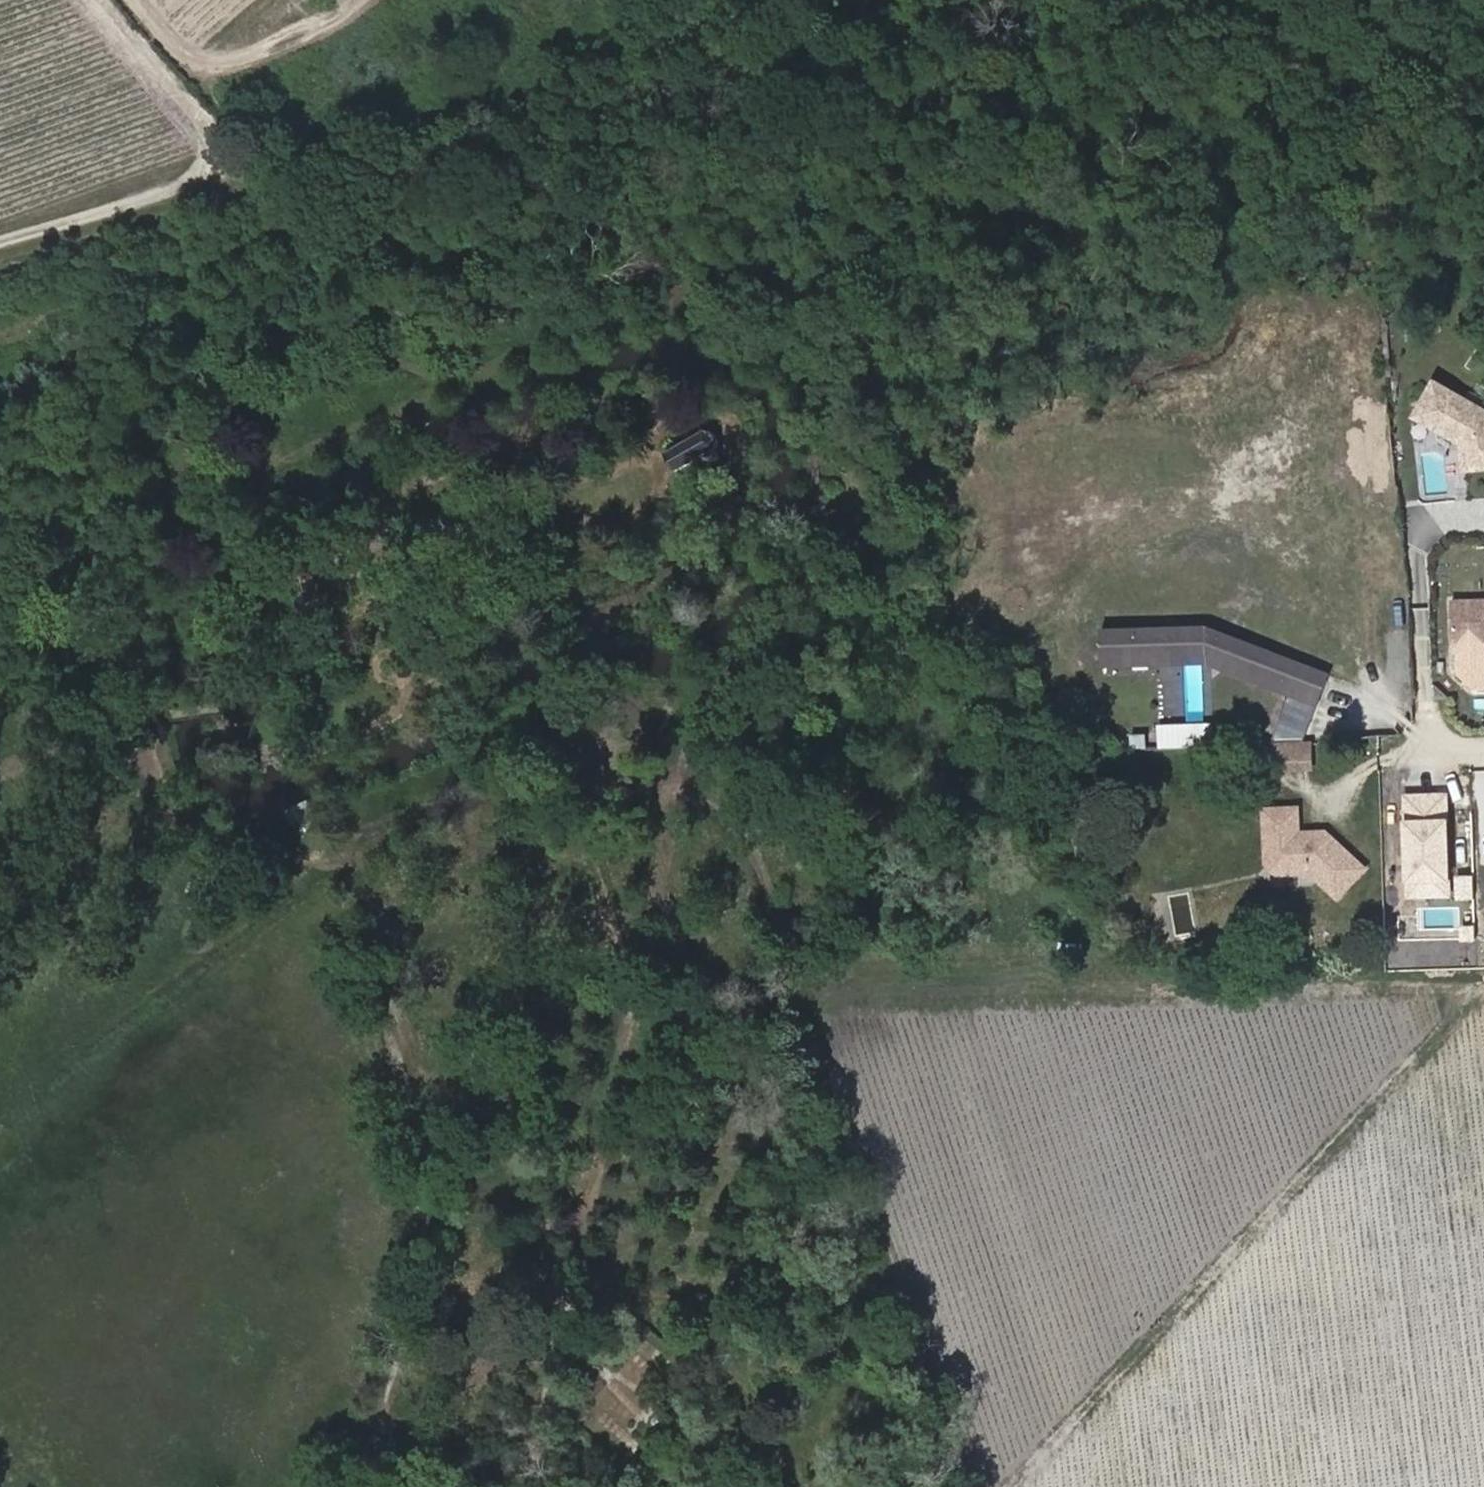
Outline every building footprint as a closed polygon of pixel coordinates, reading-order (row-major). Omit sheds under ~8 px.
[(1433,398),(1413,433),(1460,460),(1465,460),(1466,465),(1460,466),(1462,485),(1483,483),(1483,428),(1433,398)] [(706,452),(666,475),(675,492),(701,477),(706,481),(713,477),(713,471),(716,467),(706,452)] [(1451,662),(1483,662),(1483,620),(1451,620),(1451,662)] [(1203,627),(1095,630),(1098,673),(1205,668),(1316,709),(1328,673),(1203,627)] [(1272,768),(1272,793),(1312,791),(1311,766),(1272,768)] [(1400,790),(1403,896),(1452,895),(1450,789),(1400,790)] [(1298,832),(1267,832),(1269,886),(1280,896),(1312,894),(1339,920),(1365,891),(1326,855),(1323,859),(1312,860),(1312,855),(1299,856),(1298,832)]
